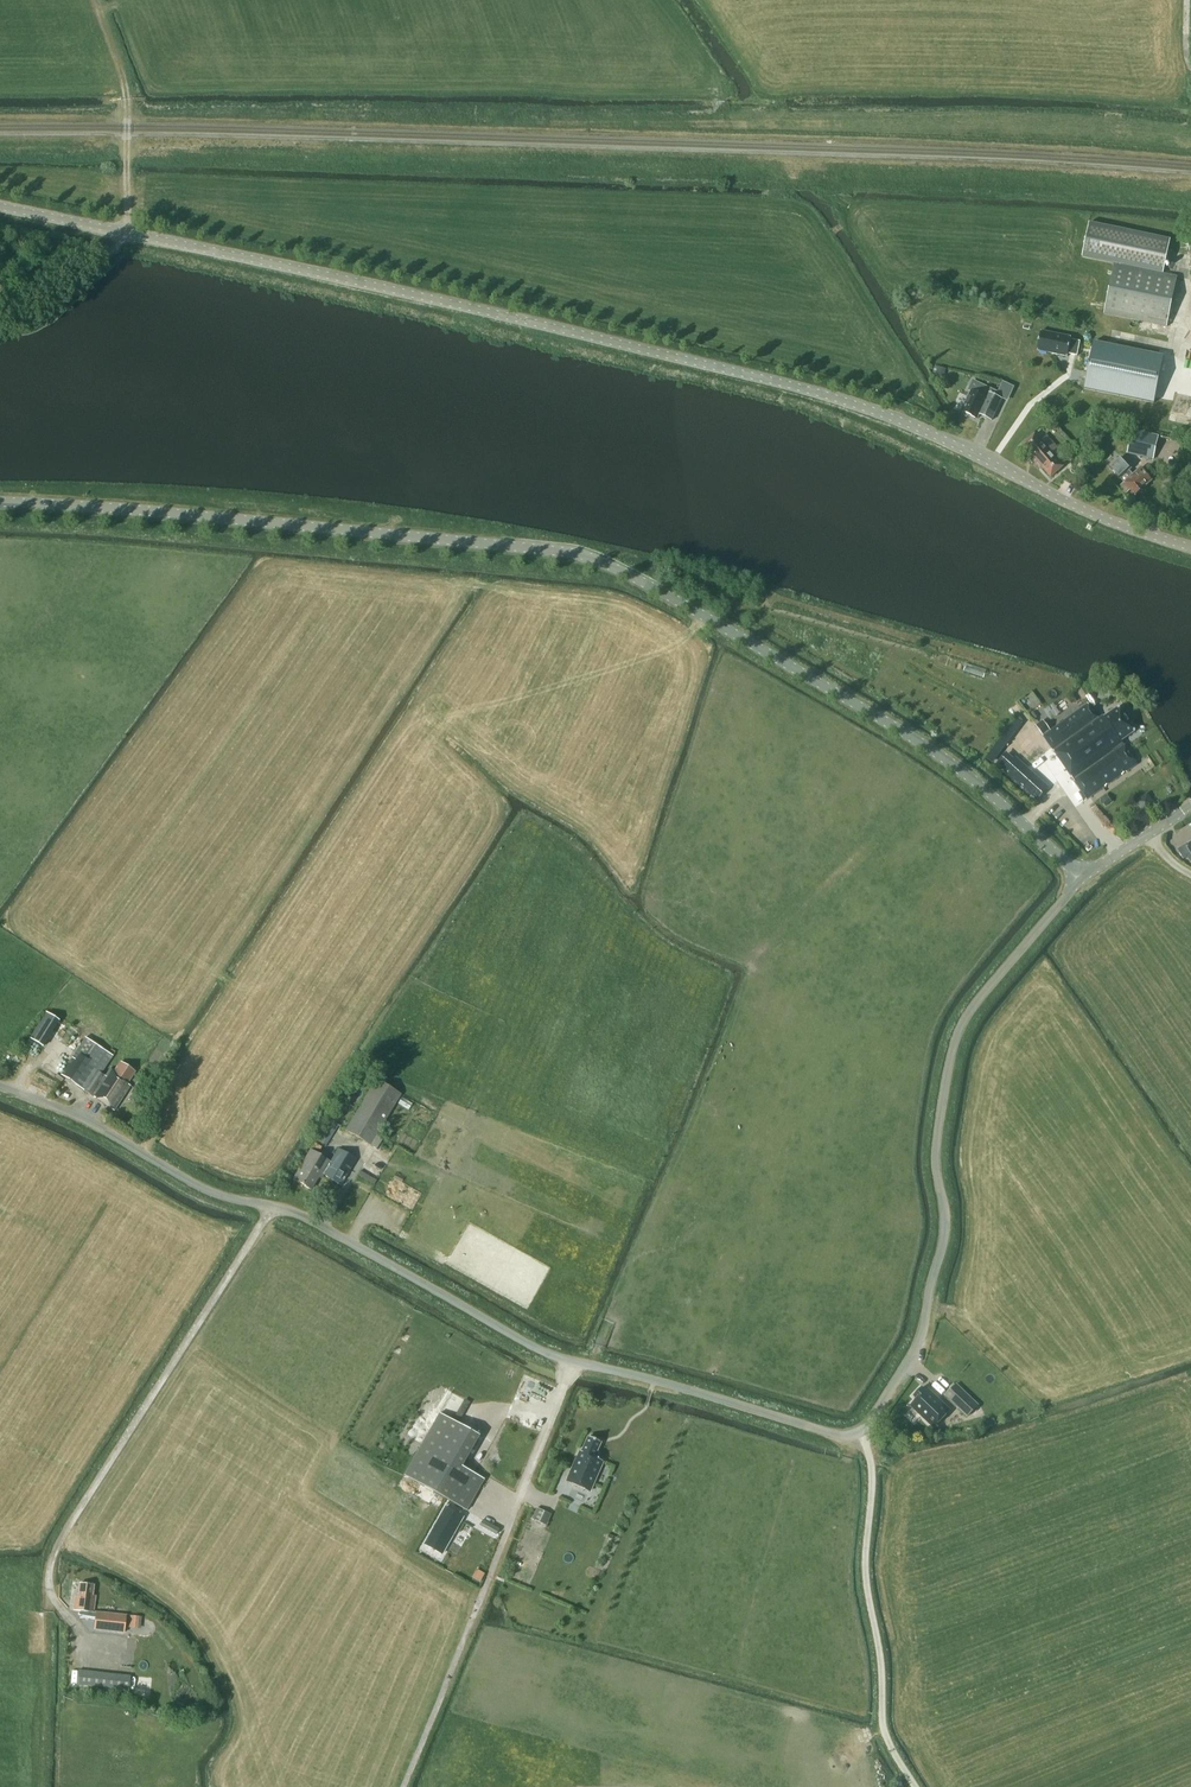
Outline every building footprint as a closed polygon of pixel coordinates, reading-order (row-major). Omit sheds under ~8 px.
[(1115,263),(1104,314),(1140,321),(1138,330),(1150,333),(1151,329),(1158,331),(1159,326),(1167,327),(1177,276),(1163,273),(1171,239),(1090,222),(1083,257),(1115,263)] [(1037,350),(1068,356),(1068,354),(1078,356),(1080,341),(1071,339),(1072,337),(1041,331),(1037,350)] [(1098,343),(1088,389),(1158,404),(1168,358),(1098,343)] [(938,366),(936,374),(944,376),(946,368),(938,366)] [(976,384),(973,391),(971,391),(962,412),(964,413),(964,414),(967,416),(969,415),(977,419),(980,414),(992,420),(1004,394),(991,388),(990,391),(976,384)] [(1132,430),(1127,453),(1153,459),(1158,436),(1132,430)] [(1052,477),(1064,466),(1059,461),(1066,456),(1047,434),(1040,439),(1036,434),(1024,445),(1052,477)] [(1141,467),(1133,474),(1130,470),(1132,468),(1121,456),(1109,466),(1120,478),(1120,477),(1126,483),(1123,485),(1128,490),(1130,489),(1135,495),(1145,487),(1152,480),(1141,467)] [(1037,725),(1043,735),(1044,737),(1088,799),(1138,764),(1123,742),(1136,731),(1119,706),(1104,717),(1104,716),(1099,719),(1088,704),(1050,730),(1043,721),(1037,725)] [(1024,739),(1040,761),(1051,753),(1035,731),(1024,739)] [(1008,754),(997,766),(1037,800),(1047,788),(1008,754)] [(1151,792),(1139,800),(1147,812),(1159,804),(1151,792)] [(1186,845),(1187,846),(1181,849),(1185,857),(1188,856),(1190,861),(1190,842),(1186,845)] [(33,1038),(47,1045),(62,1017),(48,1010),(33,1038)] [(85,1037),(61,1075),(80,1086),(92,1067),(102,1073),(113,1055),(85,1037)] [(127,1083),(135,1072),(121,1062),(115,1071),(112,1069),(112,1070),(110,1068),(105,1076),(97,1070),(83,1090),(113,1110),(114,1109),(115,1110),(131,1086),(127,1083)] [(377,1133),(401,1094),(375,1079),(345,1130),(377,1149),(384,1137),(377,1133)] [(147,1088),(138,1083),(134,1088),(143,1094),(147,1088)] [(326,1118),(314,1140),(316,1141),(313,1146),(320,1151),(323,1145),(325,1147),(338,1125),(326,1118)] [(341,1185),(356,1159),(339,1149),(331,1162),(310,1150),(293,1179),(311,1190),(318,1177),(321,1178),(323,1175),(341,1185)] [(359,1178),(376,1184),(379,1177),(362,1170),(359,1178)] [(957,1384),(946,1395),(968,1416),(979,1405),(957,1384)] [(938,1423),(950,1410),(928,1388),(925,1390),(921,1387),(913,1395),(917,1399),(915,1401),(928,1414),(929,1413),(938,1423)] [(466,1417),(473,1399),(466,1396),(459,1414),(466,1417)] [(478,1436),(438,1413),(404,1475),(466,1510),(484,1479),(461,1466),(478,1436)] [(567,1481),(589,1491),(602,1461),(594,1457),(600,1442),(589,1437),(582,1452),(580,1451),(567,1481)] [(481,1490),(471,1509),(476,1512),(486,1493),(481,1490)] [(446,1507),(429,1537),(446,1547),(460,1522),(456,1520),(460,1514),(446,1507)] [(548,1513),(536,1508),(531,1519),(543,1524),(548,1513)] [(94,1629),(124,1633),(126,1615),(93,1612),(95,1596),(92,1596),(93,1585),(80,1584),(79,1597),(76,1596),(74,1609),(76,1609),(76,1610),(81,1611),(80,1617),(95,1619),(94,1629)] [(130,1615),(128,1627),(140,1629),(142,1617),(130,1615)] [(122,1635),(121,1657),(129,1657),(130,1650),(136,1650),(137,1636),(122,1635)] [(79,1683),(132,1689),(134,1674),(81,1668),(79,1683)]
